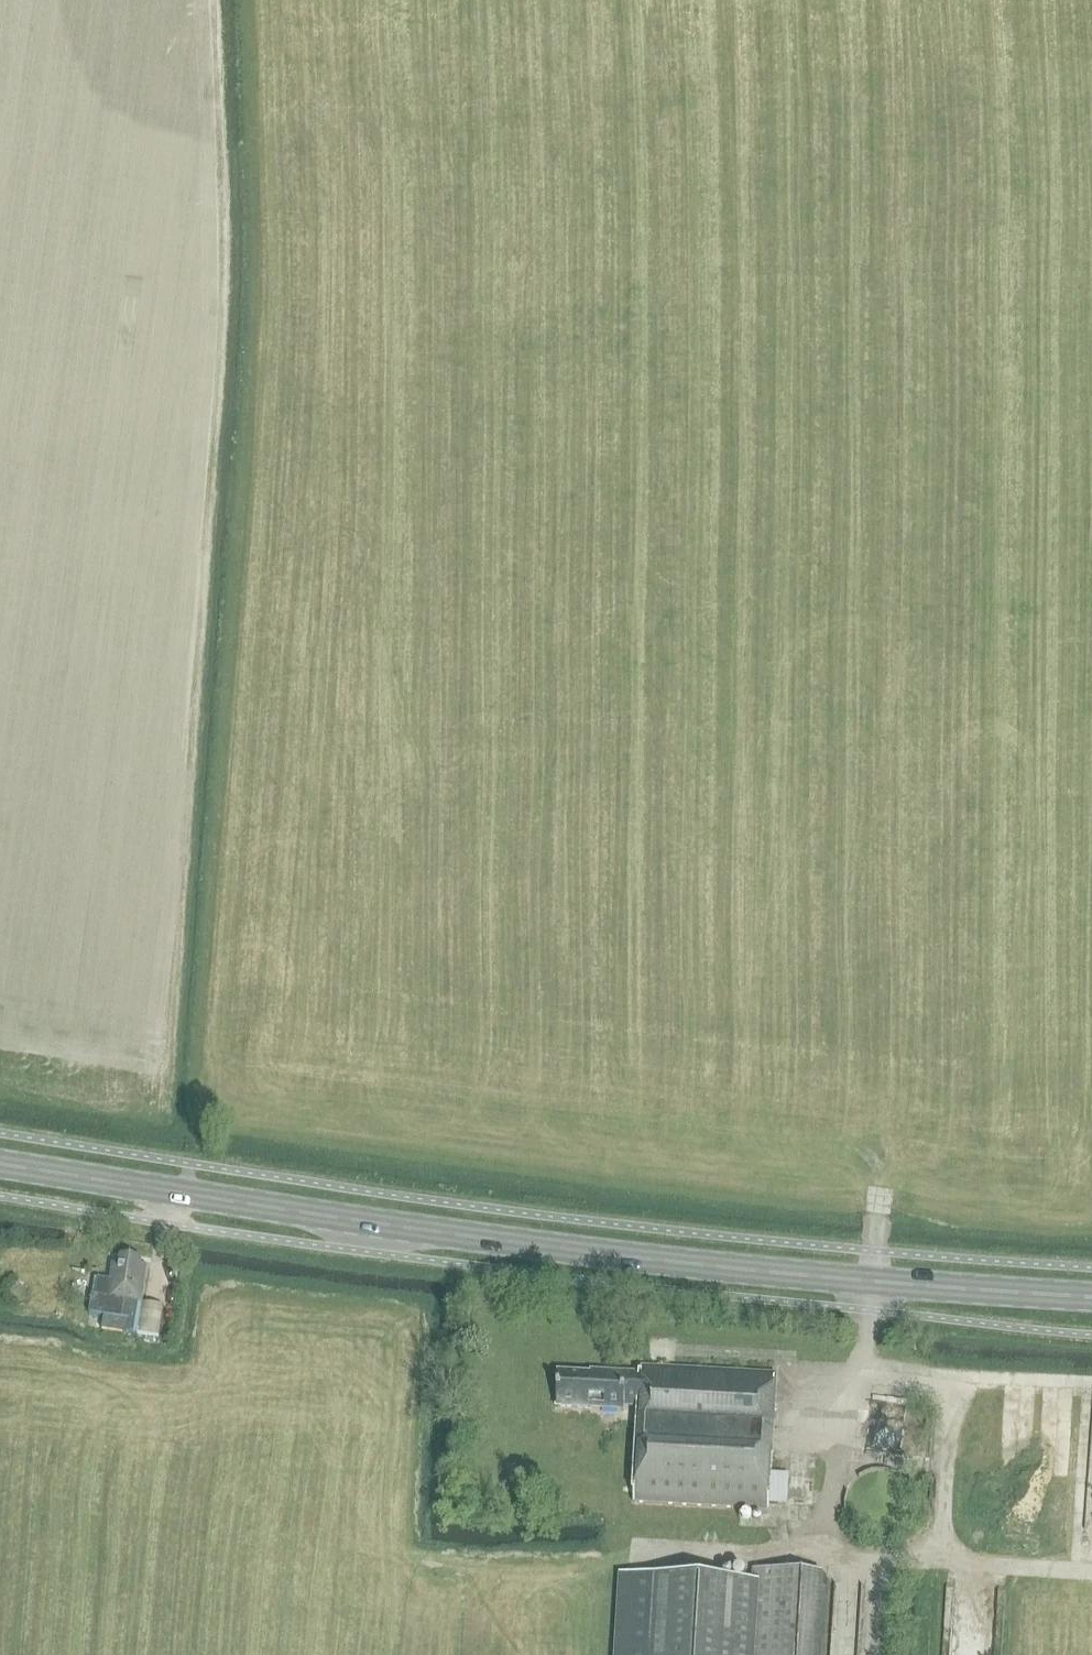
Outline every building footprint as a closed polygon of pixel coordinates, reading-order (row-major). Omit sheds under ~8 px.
[(141,1266),(141,1261),(120,1257),(119,1265),(113,1264),(110,1281),(95,1279),(89,1314),(102,1316),(100,1329),(128,1334),(128,1332),(137,1334),(142,1304),(147,1267),(141,1266)] [(767,1508),(775,1373),(641,1365),(640,1373),(600,1371),(599,1374),(557,1372),(556,1405),(623,1409),(624,1406),(639,1406),(633,1501),(767,1508)] [(793,1501),(793,1471),(777,1471),(777,1501),(793,1501)] [(621,1574),(616,1654),(820,1654),(825,1572),(755,1568),(755,1581),(656,1576),(621,1574)]
